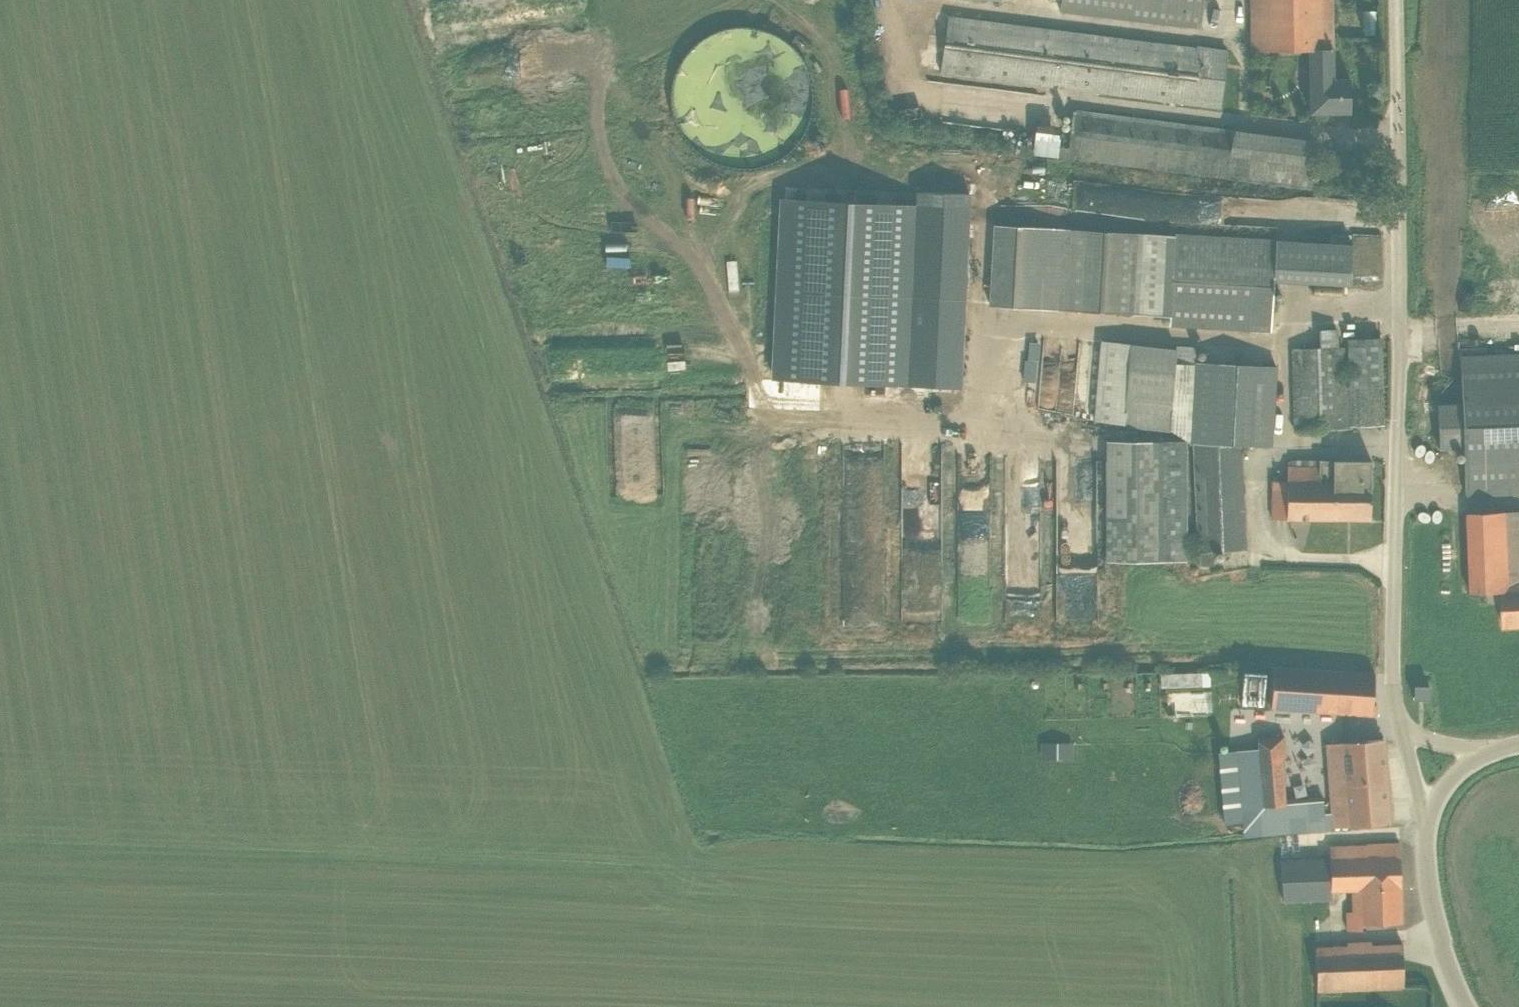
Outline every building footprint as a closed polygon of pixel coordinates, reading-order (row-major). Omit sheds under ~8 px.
[(1198,27),(1202,0),(1060,0),(1059,12),(1198,27)] [(1248,50),(1298,50),(1330,49),(1329,0),(1248,0),(1248,50)] [(1220,108),(1226,50),(1196,45),(1195,47),(947,14),(939,72),(1220,108)] [(1331,79),(1330,49),(1298,50),(1297,81),(1307,81),(1308,112),(1349,111),(1348,80),(1331,79)] [(1314,191),(1321,141),(1073,109),(1068,147),(1055,145),(1057,126),(1037,124),(1031,155),(1314,191)] [(1061,179),(1057,204),(1141,217),(1144,191),(1061,179)] [(768,378),(959,388),(969,192),(914,189),(914,202),(778,195),(768,378)] [(1349,285),(1351,244),(991,224),(990,304),(1169,316),(1168,325),(1270,330),(1271,282),(1349,285)] [(1293,430),(1381,424),(1378,337),(1345,338),(1347,386),(1344,386),(1343,346),(1337,346),(1336,328),(1318,328),(1318,347),(1290,348),(1293,430)] [(1197,551),(1245,549),(1241,444),(1269,446),(1275,365),(1193,360),(1194,346),(1174,344),(1174,348),(1100,340),(1093,420),(1122,424),(1121,426),(1168,430),(1193,441),(1197,551)] [(1518,493),(1518,354),(1459,357),(1460,404),(1436,403),(1438,447),(1462,449),(1464,495),(1518,493)] [(1406,406),(1407,428),(1416,427),(1415,405),(1406,406)] [(1105,560),(1184,559),(1182,440),(1105,441),(1105,560)] [(893,453),(893,611),(924,611),(924,453),(893,453)] [(1369,481),(1370,460),(1290,458),(1289,465),(1286,465),(1286,480),(1369,481)] [(1369,481),(1286,480),(1270,480),(1270,517),(1368,519),(1369,481)] [(950,613),(969,613),(968,508),(949,508),(950,613)] [(1518,625),(1518,510),(1463,512),(1466,592),(1503,591),(1505,626),(1518,625)] [(802,585),(798,584),(798,574),(778,573),(777,595),(790,595),(789,606),(801,607),(802,585)] [(1022,610),(993,610),(993,622),(1022,622),(1022,610)] [(1269,708),(1370,715),(1373,673),(1273,665),(1269,708)] [(1158,686),(1208,687),(1208,668),(1159,667),(1158,686)] [(1417,679),(1401,678),(1400,697),(1416,697),(1417,679)] [(1276,831),(1323,828),(1320,797),(1284,798),(1280,765),(1285,764),(1282,736),(1257,737),(1257,748),(1216,752),(1222,824),(1244,822),(1245,834),(1276,831)] [(1332,827),(1388,822),(1381,738),(1324,743),(1332,827)] [(1361,923),(1400,922),(1398,842),(1329,844),(1329,857),(1281,858),(1282,900),(1330,898),(1330,891),(1350,890),(1350,911),(1345,911),(1345,930),(1361,929),(1361,923)] [(1346,944),(1314,945),(1317,989),(1403,987),(1401,944),(1369,943),(1370,940),(1345,941),(1346,944)]
